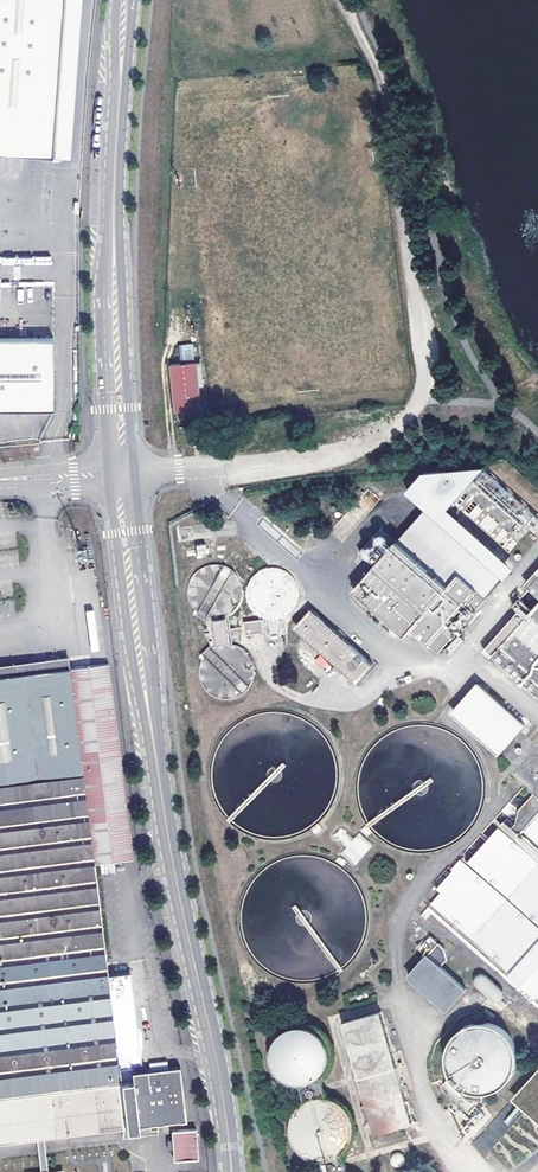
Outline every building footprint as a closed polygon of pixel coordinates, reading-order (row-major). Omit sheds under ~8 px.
[(51,140),(61,0),(0,0),(0,136),(51,140)] [(51,140),(68,141),(78,0),(61,0),(51,140)] [(0,339),(0,412),(61,408),(55,335),(0,339)] [(190,363),(193,362),(191,344),(178,346),(179,364),(190,363)] [(196,362),(193,362),(194,374),(195,385),(199,385),(202,385),(199,361),(196,362)] [(179,364),(170,365),(172,388),(174,413),(198,411),(195,385),(194,374),(193,362),(190,363),(179,364)] [(427,509),(399,541),(377,566),(356,591),(408,637),(414,630),(441,654),(513,574),(459,526),(464,520),(452,509),(489,468),(424,473),(412,487),(431,504),(427,509)] [(519,506),(488,473),(479,481),(485,487),(489,482),(497,490),(491,496),(498,503),(504,497),(510,503),(504,509),(510,515),(519,506)] [(431,504),(412,487),(408,492),(427,509),(431,504)] [(362,553),(377,566),(399,541),(384,527),(362,553)] [(206,542),(196,543),(198,553),(207,552),(206,542)] [(262,632),(261,620),(297,616),(291,567),(245,572),(251,620),(244,621),(245,634),(262,632)] [(313,610),(298,628),(312,640),(323,650),(331,658),(325,664),(334,672),(339,665),(359,682),(374,665),(313,610)] [(488,650),(537,695),(537,614),(532,622),(522,613),(488,650)] [(233,642),(230,617),(208,620),(208,625),(212,624),(214,640),(211,640),(211,645),(233,642)] [(314,659),(323,650),(312,640),(303,649),(314,659)] [(107,664),(69,667),(67,655),(44,658),(46,669),(0,675),(0,1142),(123,1127),(123,1130),(124,1133),(126,1136),(129,1136),(132,1136),(139,1135),(142,1135),(144,1133),(145,1132),(145,1126),(151,1125),(158,1124),(187,1120),(180,1067),(135,1073),(135,1080),(120,1082),(93,861),(131,856),(107,664)] [(46,669),(44,658),(0,663),(0,675),(46,669)] [(481,685),(456,713),(501,754),(526,726),(481,685)] [(337,787),(337,781),(337,775),(336,769),(335,764),(333,758),(331,753),(328,748),(325,743),(322,738),(318,734),(313,730),(309,727),(304,724),(299,722),(293,720),(288,718),(282,717),(276,717),(270,717),(265,717),(259,718),(253,720),(248,722),(243,725),(238,728),(233,731),(229,735),(225,739),(222,744),(219,749),(216,754),(214,759),(212,765),(211,771),(210,776),(210,782),(211,788),(212,793),(213,799),(215,804),(218,810),(221,815),(224,819),(228,824),(232,828),(236,831),(241,834),(246,837),(252,839),(257,841),(263,842),(269,843),(274,843),(280,843),(286,842),(291,841),(297,839),(302,837),(307,834),(312,831),(317,827),(321,823),(324,818),(328,814),(330,809),(333,803),(335,798),(336,792),(337,787)] [(483,795),(483,790),(483,784),(482,778),(481,773),(479,767),(477,762),(474,757),(471,752),(468,747),(464,743),(459,739),(455,736),(450,733),(445,731),(439,729),(434,727),(428,726),(422,726),(416,726),(411,726),(405,727),(399,729),(394,731),(389,734),(384,737),(379,740),(375,744),(371,748),(368,753),(365,758),(362,763),(360,768),(358,774),(357,779),(356,785),(356,791),(357,797),(358,802),(359,808),(361,813),(364,819),(367,824),(370,828),(374,833),(378,837),(383,840),(387,843),(392,846),(398,848),(403,850),(409,851),(415,852),(420,852),(426,852),(432,851),(438,850),(443,848),(448,846),(453,843),(458,839),(463,836),(467,832),(470,827),(474,823),(476,817),(479,812),(481,807),(482,801),(483,795)] [(537,843),(537,816),(524,831),(537,843)] [(510,827),(433,913),(537,1006),(537,852),(510,827)] [(365,927),(365,921),(365,915),(364,910),(363,904),(361,898),(359,893),(356,888),(353,883),(349,879),(345,875),(341,871),(336,867),(331,864),(326,862),(321,860),(315,858),(310,857),(304,857),(298,857),(292,858),(287,859),(281,860),(276,862),(270,865),(266,868),(261,872),(257,875),(253,880),(249,884),(246,889),(244,894),(241,900),(240,905),(239,911),(238,917),(238,922),(238,928),(239,934),(241,939),(243,945),(245,950),(248,955),(252,960),(256,964),(260,968),(264,972),(269,975),(274,977),(279,980),(285,981),(291,983),(296,983),(302,984),(308,983),(314,982),(319,981),(325,979),(330,977),(335,974),(340,971),(344,967),(348,963),(352,959),(355,954),(358,949),(361,944),(362,938),(364,932),(365,927)] [(428,955),(411,975),(449,1009),(466,990),(441,967),(449,959),(446,948),(440,942),(439,943),(432,936),(420,948),(428,955)] [(482,973),(472,982),(495,1005),(505,996),(482,973)] [(413,1123),(382,1012),(346,1022),(378,1133),(413,1123)] [(515,1063),(515,1056),(515,1050),(513,1043),(510,1037),(506,1032),(501,1027),(495,1024),(489,1022),(482,1021),(476,1021),(469,1022),(463,1025),(458,1029),(453,1034),(449,1039),(447,1045),(445,1052),(445,1059),(446,1065),(449,1071),(452,1077),(457,1082),(462,1086),(468,1089),(475,1090),(481,1091),(488,1090),(494,1088),(500,1085),(505,1080),(510,1075),(513,1069),(515,1063)] [(307,1102),(305,1103),(303,1105),(301,1106),(299,1109),(297,1111),(296,1113),(295,1115),(294,1118),(293,1120),(292,1123),(292,1125),(292,1128),(292,1131),(292,1134),(293,1136),(294,1139),(295,1141),(296,1144),(297,1146),(299,1148),(300,1150),(302,1152),(304,1153),(306,1155),(309,1157),(311,1157),(313,1159),(316,1159),(319,1160),(321,1160),(324,1161),(327,1171),(354,1171),(352,1171),(348,1170),(344,1154),(346,1152),(347,1150),(349,1148),(351,1146),(352,1144),(353,1142),(354,1140),(355,1137),(355,1135),(356,1132),(356,1130),(356,1127),(356,1125),(355,1122),(355,1120),(354,1118),(353,1115),(352,1113),(350,1111),(349,1109),(347,1107),(346,1105),(344,1103),(342,1102),(340,1101),(337,1100),(335,1099),(333,1098),(330,1097),(328,1097),(323,1079),(326,1076),(328,1073),(330,1070),(332,1067),(333,1063),(334,1059),(335,1056),(335,1052),(334,1048),(333,1044),(332,1041),(330,1037),(328,1034),(325,1031),(322,1029),(319,1027),(316,1025),(312,1024),(308,1023),(304,1022),(300,1022),(297,1023),(293,1024),(289,1025),(286,1027),(283,1029),(280,1032),(278,1035),(276,1038),(274,1042),(273,1045),(272,1049),(271,1053),(271,1057),(272,1060),(273,1064),(275,1068),(276,1071),(279,1074),(281,1077),(284,1080),(288,1082),(291,1083),(295,1085),(299,1085),(303,1086),(307,1102)] [(511,1102),(537,1126),(537,1072),(511,1102)] [(515,1108),(504,1121),(509,1126),(520,1113),(515,1108)] [(196,1127),(172,1130),(175,1159),(199,1157),(196,1127)]
